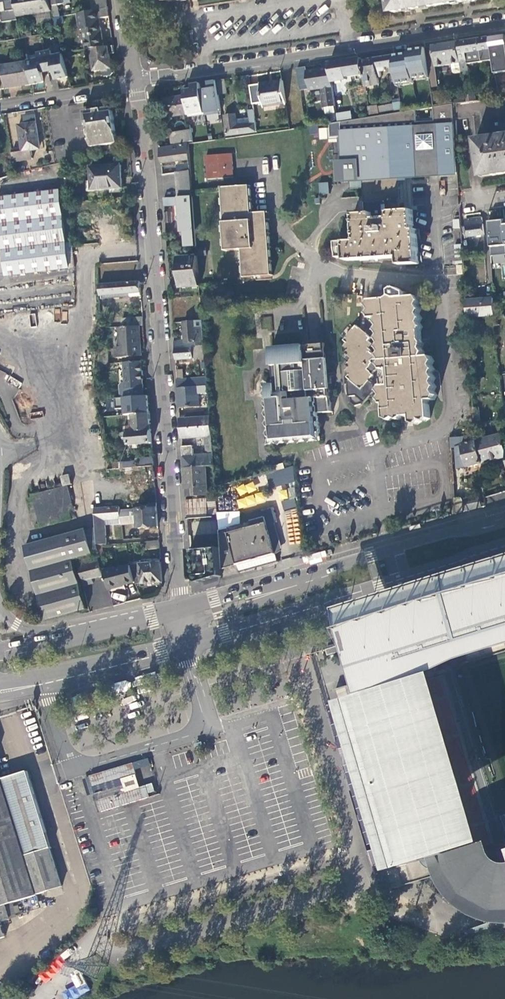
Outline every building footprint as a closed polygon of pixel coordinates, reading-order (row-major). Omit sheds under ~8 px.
[(2,14),(17,12),(15,0),(0,0),(0,14),(2,14)] [(48,0),(15,0),(17,12),(18,17),(51,12),(48,0)] [(53,5),(52,5),(53,18),(59,17),(57,5),(63,4),(63,0),(52,0),(53,5)] [(91,1),(92,11),(108,9),(107,0),(95,0),(91,1)] [(394,13),(412,10),(474,1),(478,0),(392,0),(394,13)] [(108,9),(92,11),(78,14),(80,30),(83,30),(86,50),(92,49),(105,47),(100,18),(109,17),(108,9)] [(2,14),(4,23),(18,21),(18,17),(17,12),(2,14)] [(72,22),(71,15),(59,17),(53,18),(55,26),(72,22)] [(472,41),(458,43),(462,73),(469,72),(468,67),(485,65),(486,69),(494,68),(492,52),(490,38),(472,41)] [(455,75),(462,74),(462,73),(458,43),(443,46),(426,48),(430,77),(431,82),(439,81),(437,67),(452,65),(454,73),(455,75)] [(108,46),(105,47),(92,49),(95,71),(112,69),(108,46)] [(396,72),(398,85),(415,82),(414,79),(430,77),(426,48),(418,50),(410,51),(410,54),(393,57),(396,72)] [(500,51),(492,52),(494,68),(494,69),(503,68),(500,51)] [(45,58),(48,71),(56,70),(58,71),(56,73),(58,79),(69,77),(63,55),(45,58)] [(393,56),(375,59),(378,77),(381,77),(380,71),(386,71),(386,73),(396,72),(393,57),(393,56)] [(29,63),(32,84),(44,82),(42,76),(40,74),(42,73),(48,71),(45,58),(29,61),(29,63)] [(345,61),(330,64),(330,68),(332,81),(347,79),(346,77),(364,74),(362,61),(362,59),(345,61)] [(375,59),(362,61),(364,74),(366,86),(379,84),(378,77),(375,59)] [(7,89),(32,84),(29,63),(4,67),(7,89)] [(307,67),(297,69),(301,91),(310,89),(310,90),(323,88),(324,96),(323,96),(324,107),(336,105),(332,81),(330,68),(308,72),(307,67)] [(288,70),(281,71),(283,81),(284,93),(293,92),(301,91),(297,69),(288,70)] [(217,81),(219,95),(227,94),(225,80),(217,81)] [(217,81),(209,82),(210,90),(202,91),(205,111),(206,115),(222,113),(219,95),(217,81)] [(284,93),(283,81),(273,83),(273,85),(261,86),(261,85),(250,86),(253,105),(263,104),(263,107),(286,104),(284,93)] [(189,114),(205,111),(202,91),(201,83),(196,84),(192,85),(193,90),(185,91),(186,96),(189,114)] [(189,114),(186,96),(164,100),(167,118),(189,114)] [(466,102),(466,101),(454,104),(455,120),(474,117),(476,140),(482,177),(493,175),(493,177),(504,175),(504,98),(466,102)] [(402,110),(401,102),(382,105),(383,112),(402,110)] [(459,174),(455,120),(454,104),(316,126),(316,128),(318,135),(318,140),(342,138),(345,179),(364,179),(366,201),(400,201),(398,177),(459,174)] [(383,112),(382,105),(368,107),(370,114),(383,112)] [(95,114),(85,115),(86,117),(88,116),(91,135),(92,135),(93,139),(90,140),(91,148),(118,143),(117,136),(116,136),(115,132),(117,132),(115,116),(106,109),(95,110),(95,114)] [(250,133),(258,132),(256,124),(254,111),(249,112),(249,113),(250,119),(236,120),(236,115),(225,116),(227,127),(231,126),(232,135),(250,133)] [(337,113),(338,120),(352,119),(351,111),(337,113)] [(23,116),(24,124),(35,122),(34,115),(23,116)] [(23,151),(12,152),(14,163),(33,160),(32,151),(40,149),(36,123),(19,125),(23,151)] [(318,135),(316,128),(306,129),(307,136),(318,135)] [(174,144),(193,141),(191,130),(172,133),(174,144)] [(161,153),(161,164),(190,160),(188,143),(160,148),(161,153)] [(208,155),(208,178),(234,177),(233,153),(208,155)] [(92,191),(123,190),(122,166),(91,167),(92,191)] [(177,173),(179,197),(193,197),(191,171),(178,173),(177,173)] [(318,183),(319,194),(329,193),(328,182),(318,183)] [(243,250),(245,278),(273,276),(268,213),(252,214),(250,186),(222,188),(227,251),(243,250)] [(15,190),(15,197),(36,194),(35,187),(15,190)] [(65,236),(60,191),(36,194),(15,197),(0,199),(0,227),(6,276),(69,268),(65,236)] [(185,232),(186,247),(196,246),(193,197),(179,197),(164,198),(164,205),(165,206),(179,205),(181,232),(185,232)] [(400,212),(400,201),(366,201),(367,213),(355,214),(356,240),(357,260),(399,258),(399,266),(418,265),(417,230),(414,230),(413,211),(400,212)] [(467,226),(462,227),(463,238),(484,235),(482,217),(466,219),(467,226)] [(73,246),(72,235),(65,236),(69,268),(76,267),(73,246)] [(356,240),(345,241),(346,260),(357,260),(356,240)] [(457,265),(458,274),(464,274),(463,265),(463,246),(456,246),(456,265),(457,265)] [(181,288),(200,286),(197,256),(179,258),(181,288)] [(102,299),(141,296),(140,282),(119,283),(101,285),(102,299)] [(357,396),(365,404),(367,406),(374,399),(373,377),(375,375),(369,369),(375,362),(373,361),(374,359),(382,359),(380,366),(383,369),(389,369),(390,384),(382,385),(380,390),(382,394),(379,399),(384,404),(385,404),(386,419),(390,421),(395,418),(399,420),(404,417),(413,417),(413,422),(418,425),(423,422),(423,419),(427,422),(431,419),(430,400),(435,401),(438,396),(435,391),(437,388),(434,384),(436,378),(433,374),(436,371),(432,366),(435,361),(432,357),(423,358),(425,353),(422,350),(425,344),(422,341),(421,331),(424,328),(420,323),(423,319),(420,315),(422,311),(419,306),(422,302),(417,296),(407,297),(407,293),(397,289),(395,289),(391,292),(391,294),(386,298),(371,298),(368,304),(371,309),(369,314),(372,317),(378,317),(376,322),(379,326),(377,330),(380,333),(378,339),(380,343),(378,348),(381,352),(380,354),(374,354),(371,352),(373,351),(364,343),(369,337),(357,327),(345,342),(351,347),(347,352),(353,358),(348,365),(354,370),(349,377),(352,380),(349,382),(349,397),(352,397),(357,396)] [(182,298),(184,322),(195,321),(202,321),(200,296),(182,298)] [(494,298),(467,300),(468,318),(495,316),(494,298)] [(55,310),(54,320),(67,321),(67,310),(55,310)] [(122,328),(143,326),(143,318),(122,319),(122,328)] [(175,349),(176,348),(204,345),(203,327),(195,328),(195,321),(184,322),(185,339),(174,342),(175,349)] [(488,337),(495,336),(494,326),(469,330),(469,340),(477,339),(476,334),(487,332),(488,337)] [(116,348),(117,359),(142,357),(140,327),(119,329),(121,348),(116,348)] [(265,383),(270,443),(321,440),(319,413),(333,412),(332,410),(331,407),(331,405),(332,403),(331,397),(330,397),(326,343),(274,348),(275,363),(273,363),(273,366),(275,365),(276,382),(275,382),(272,384),(269,383),(265,383)] [(176,348),(177,360),(205,358),(204,345),(176,348)] [(122,398),(146,396),(145,390),(144,390),(142,362),(125,364),(126,384),(121,384),(122,398)] [(177,380),(178,388),(207,386),(206,377),(177,380)] [(179,395),(179,408),(199,407),(198,395),(208,394),(207,386),(178,388),(179,395)] [(146,396),(122,398),(116,398),(117,410),(125,409),(126,415),(134,415),(150,414),(149,402),(149,396),(146,396)] [(357,396),(352,397),(351,403),(356,407),(365,404),(357,396)] [(124,433),(126,433),(151,431),(150,422),(150,414),(134,415),(134,426),(124,427),(124,433)] [(180,425),(182,439),(206,437),(207,453),(213,452),(210,416),(180,418),(180,425)] [(413,427),(413,422),(413,417),(404,417),(404,427),(413,427)] [(129,445),(152,444),(151,431),(126,433),(126,437),(129,437),(129,445)] [(502,434),(476,441),(482,464),(504,457),(504,445),(502,434)] [(482,464),(476,441),(475,436),(451,438),(453,471),(482,464)] [(184,468),(206,467),(214,466),(213,455),(194,456),(193,446),(182,447),(183,459),(184,468)] [(141,467),(154,466),(153,460),(153,458),(141,459),(141,461),(141,467)] [(185,478),(186,496),(208,495),(206,467),(184,468),(185,478)] [(256,478),(259,490),(270,488),(270,489),(296,482),(294,468),(256,478)] [(61,485),(70,484),(68,474),(59,475),(61,485)] [(236,488),(239,497),(256,489),(252,481),(236,488)] [(37,524),(38,529),(72,520),(73,516),(72,513),(73,511),(73,508),(75,505),(69,486),(33,496),(34,499),(30,500),(33,515),(38,514),(40,524),(37,524)] [(236,499),(238,509),(265,502),(262,492),(236,499)] [(456,514),(480,508),(480,501),(463,502),(462,497),(455,498),(456,514)] [(294,498),(282,501),(284,510),(296,507),(294,498)] [(188,501),(190,516),(210,515),(209,499),(188,501)] [(138,528),(158,527),(157,515),(156,503),(149,504),(149,509),(137,509),(138,528)] [(119,507),(95,509),(97,545),(106,544),(105,520),(120,519),(119,507)] [(120,510),(122,524),(135,523),(134,509),(120,510)] [(246,516),(248,522),(265,518),(263,510),(256,512),(256,513),(246,516)] [(210,515),(190,516),(190,518),(188,518),(188,524),(189,530),(191,555),(191,563),(192,577),(202,585),(215,582),(223,579),(223,573),(222,570),(218,530),(218,527),(217,519),(217,516),(211,516),(210,515)] [(218,527),(218,530),(238,525),(237,515),(217,519),(218,527)] [(272,516),(265,518),(275,556),(283,554),(272,516)] [(238,566),(239,573),(278,562),(275,556),(265,518),(248,522),(238,525),(218,530),(222,570),(238,566)] [(26,546),(46,620),(87,609),(73,560),(93,554),(86,529),(26,546)] [(145,550),(160,549),(159,541),(145,542),(145,550)] [(86,566),(84,559),(76,561),(78,567),(80,567),(85,585),(93,583),(92,578),(102,576),(98,563),(86,566)] [(136,584),(162,582),(161,563),(131,565),(131,566),(135,582),(136,584)] [(107,576),(110,589),(135,582),(131,566),(116,570),(116,568),(104,571),(106,576),(107,576)] [(362,702),(355,704),(403,867),(400,868),(406,886),(425,881),(439,876),(434,858),(440,857),(437,846),(459,839),(463,853),(441,860),(444,870),(455,867),(459,877),(471,892),(490,904),(504,908),(504,761),(478,673),(504,664),(504,573),(444,592),(439,594),(434,596),(429,598),(418,606),(408,615),(400,626),(394,637),(390,647),(386,661),(387,675),(357,684),(362,702)] [(356,641),(326,650),(328,657),(358,648),(356,641)] [(158,796),(154,783),(126,792),(122,779),(137,774),(134,763),(90,776),(101,813),(158,796)] [(2,780),(38,895),(63,887),(51,849),(52,849),(28,772),(2,780)] [(38,895),(2,780),(0,773),(0,906),(6,904),(38,895)] [(375,850),(369,852),(373,868),(380,866),(375,850)] [(0,906),(0,939),(5,937),(1,922),(11,919),(6,904),(0,906)]
